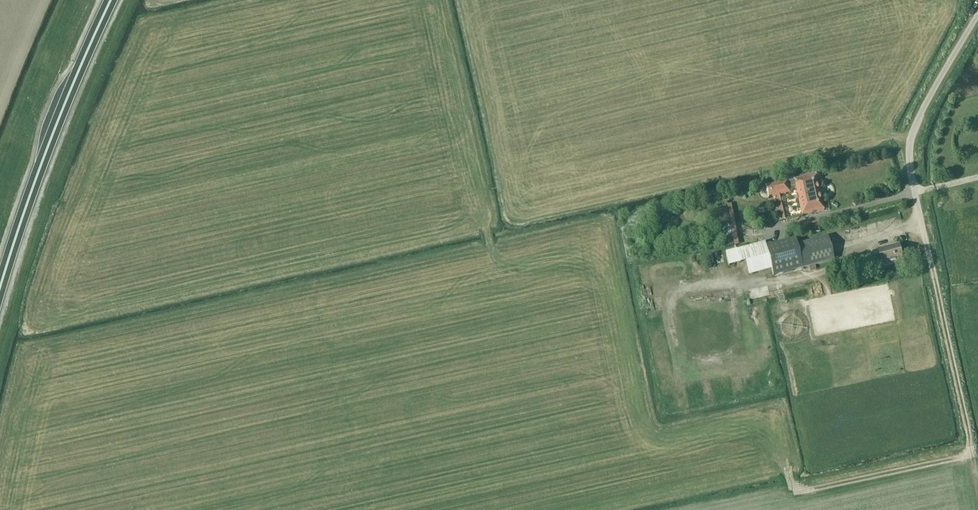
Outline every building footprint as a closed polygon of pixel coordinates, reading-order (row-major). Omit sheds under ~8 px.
[(815,174),(772,184),(764,186),(767,197),(789,193),(788,187),(794,186),(801,216),(811,213),(811,211),(815,210),(815,213),(823,211),(815,174)] [(724,248),(734,246),(727,206),(717,208),(724,248)] [(819,220),(808,223),(809,229),(821,226),(819,220)] [(833,260),(827,237),(821,238),(819,232),(765,246),(764,242),(725,253),(728,266),(745,261),(748,275),(771,268),(773,276),(833,260)] [(883,266),(904,261),(899,244),(879,250),(883,266)] [(716,264),(724,262),(721,251),(713,253),(716,264)] [(751,305),(763,302),(762,297),(750,299),(751,305)] [(710,377),(713,399),(718,398),(715,376),(710,377)]
